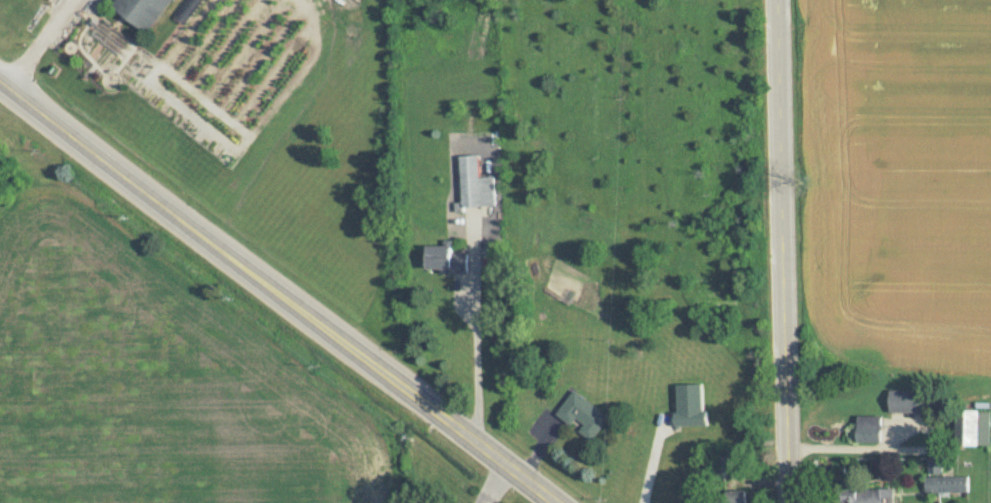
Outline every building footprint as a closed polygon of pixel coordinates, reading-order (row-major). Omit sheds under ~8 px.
[(150,34),(172,0),(119,0),(113,9),(150,34)] [(460,155),(462,209),(495,208),(494,177),(479,177),(478,155),(460,155)] [(425,271),(468,272),(468,253),(453,253),(453,246),(425,246),(425,271)] [(675,383),(675,426),(708,426),(708,411),(703,411),(703,383),(675,383)] [(610,417),(575,390),(556,414),(571,425),(576,419),(584,425),(579,432),(591,441),(610,417)] [(925,391),(889,391),(889,412),(925,412),(925,391)] [(990,411),(957,411),(957,435),(964,435),(964,446),(990,446),(990,411)] [(881,442),(881,416),(857,416),(857,442),(881,442)] [(969,476),(924,476),(924,492),(969,492),(969,476)] [(894,488),(838,489),(838,502),(894,502),(894,488)] [(746,490),(727,490),(727,502),(746,502),(746,490)]
